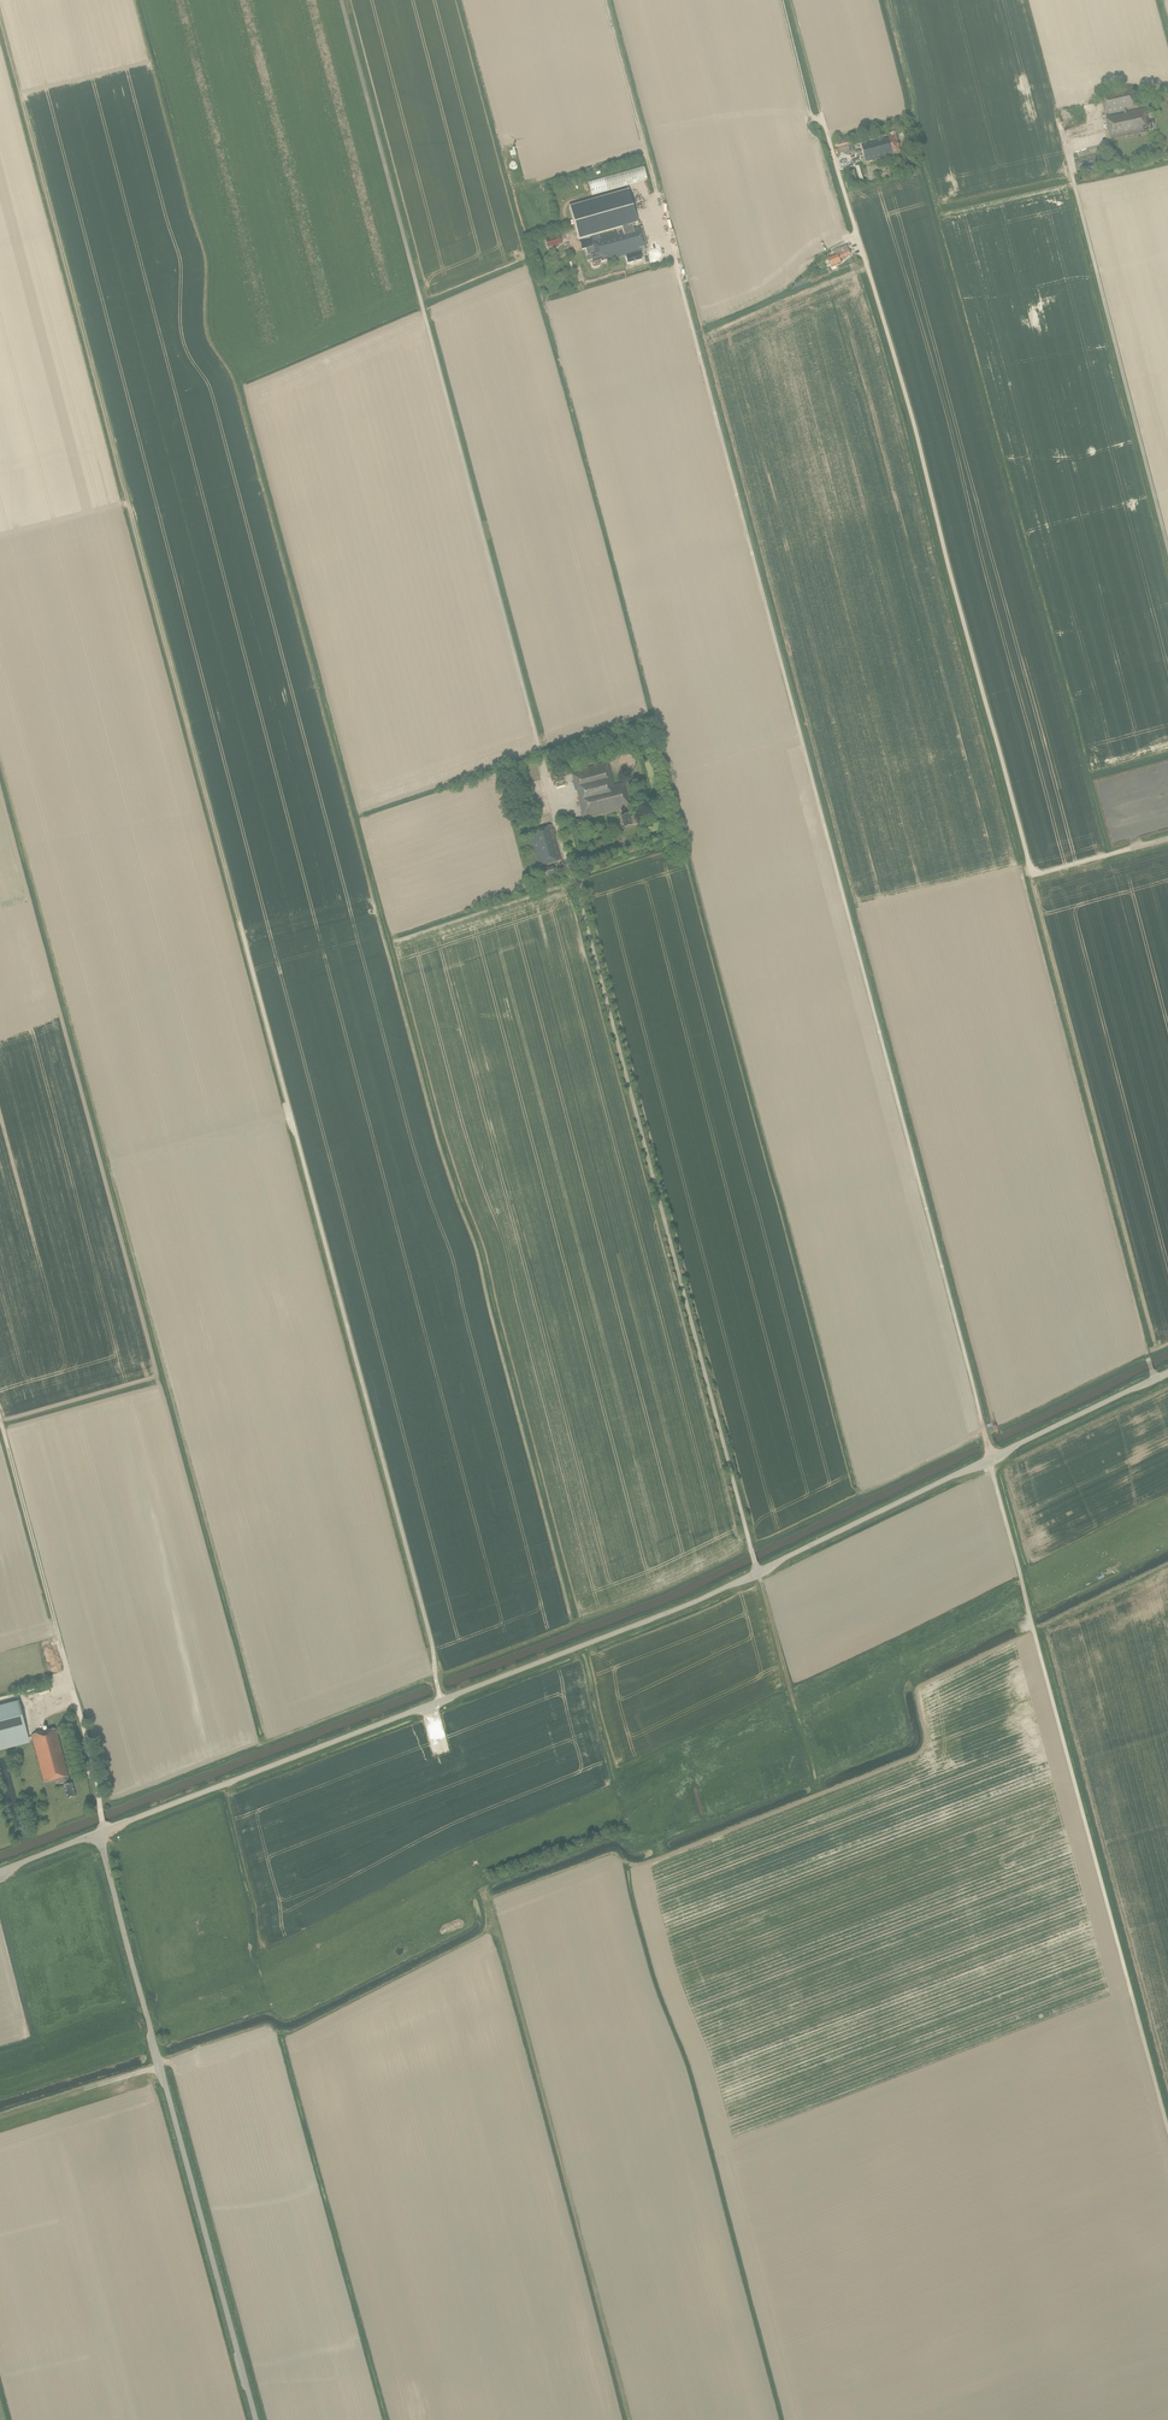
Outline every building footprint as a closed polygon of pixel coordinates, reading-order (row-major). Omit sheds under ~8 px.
[(1154,129),(1153,121),(1149,122),(1146,108),(1128,112),(1127,110),(1138,108),(1134,87),(1101,94),(1111,140),(1140,135),(1145,134),(1144,131),(1154,129)] [(901,152),(896,132),(890,133),(891,136),(889,136),(893,154),(901,152)] [(851,141),(837,145),(838,148),(840,155),(851,151),(849,145),(852,144),(851,141)] [(867,161),(874,159),(871,146),(864,148),(867,161)] [(589,181),(593,195),(647,179),(643,165),(589,181)] [(578,239),(579,239),(582,249),(586,248),(588,255),(591,254),(594,264),(595,265),(599,264),(600,262),(599,259),(601,259),(602,261),(603,261),(604,262),(606,261),(606,260),(607,260),(607,259),(647,248),(641,225),(633,227),(632,224),(638,222),(629,190),(579,204),(578,203),(576,203),(577,205),(569,207),(578,239)] [(851,255),(848,246),(836,250),(837,255),(829,258),(832,266),(842,262),(840,259),(851,255)] [(642,259),(640,252),(626,256),(628,263),(642,259)] [(624,827),(639,823),(637,815),(631,816),(630,813),(628,813),(627,808),(631,807),(625,782),(615,785),(608,762),(571,771),(584,819),(622,809),(623,814),(621,815),(624,827)] [(573,821),(575,829),(583,827),(581,819),(573,821)] [(562,860),(552,825),(530,831),(539,866),(562,860)] [(555,873),(553,866),(548,867),(547,866),(540,868),(542,877),(548,876),(548,874),(555,873)] [(18,1700),(0,1705),(0,1750),(29,1742),(29,1741),(30,1741),(29,1737),(28,1737),(18,1700)] [(69,1775),(56,1727),(32,1734),(45,1782),(63,1777),(68,1797),(76,1795),(73,1782),(70,1782),(68,1775),(69,1775)]
